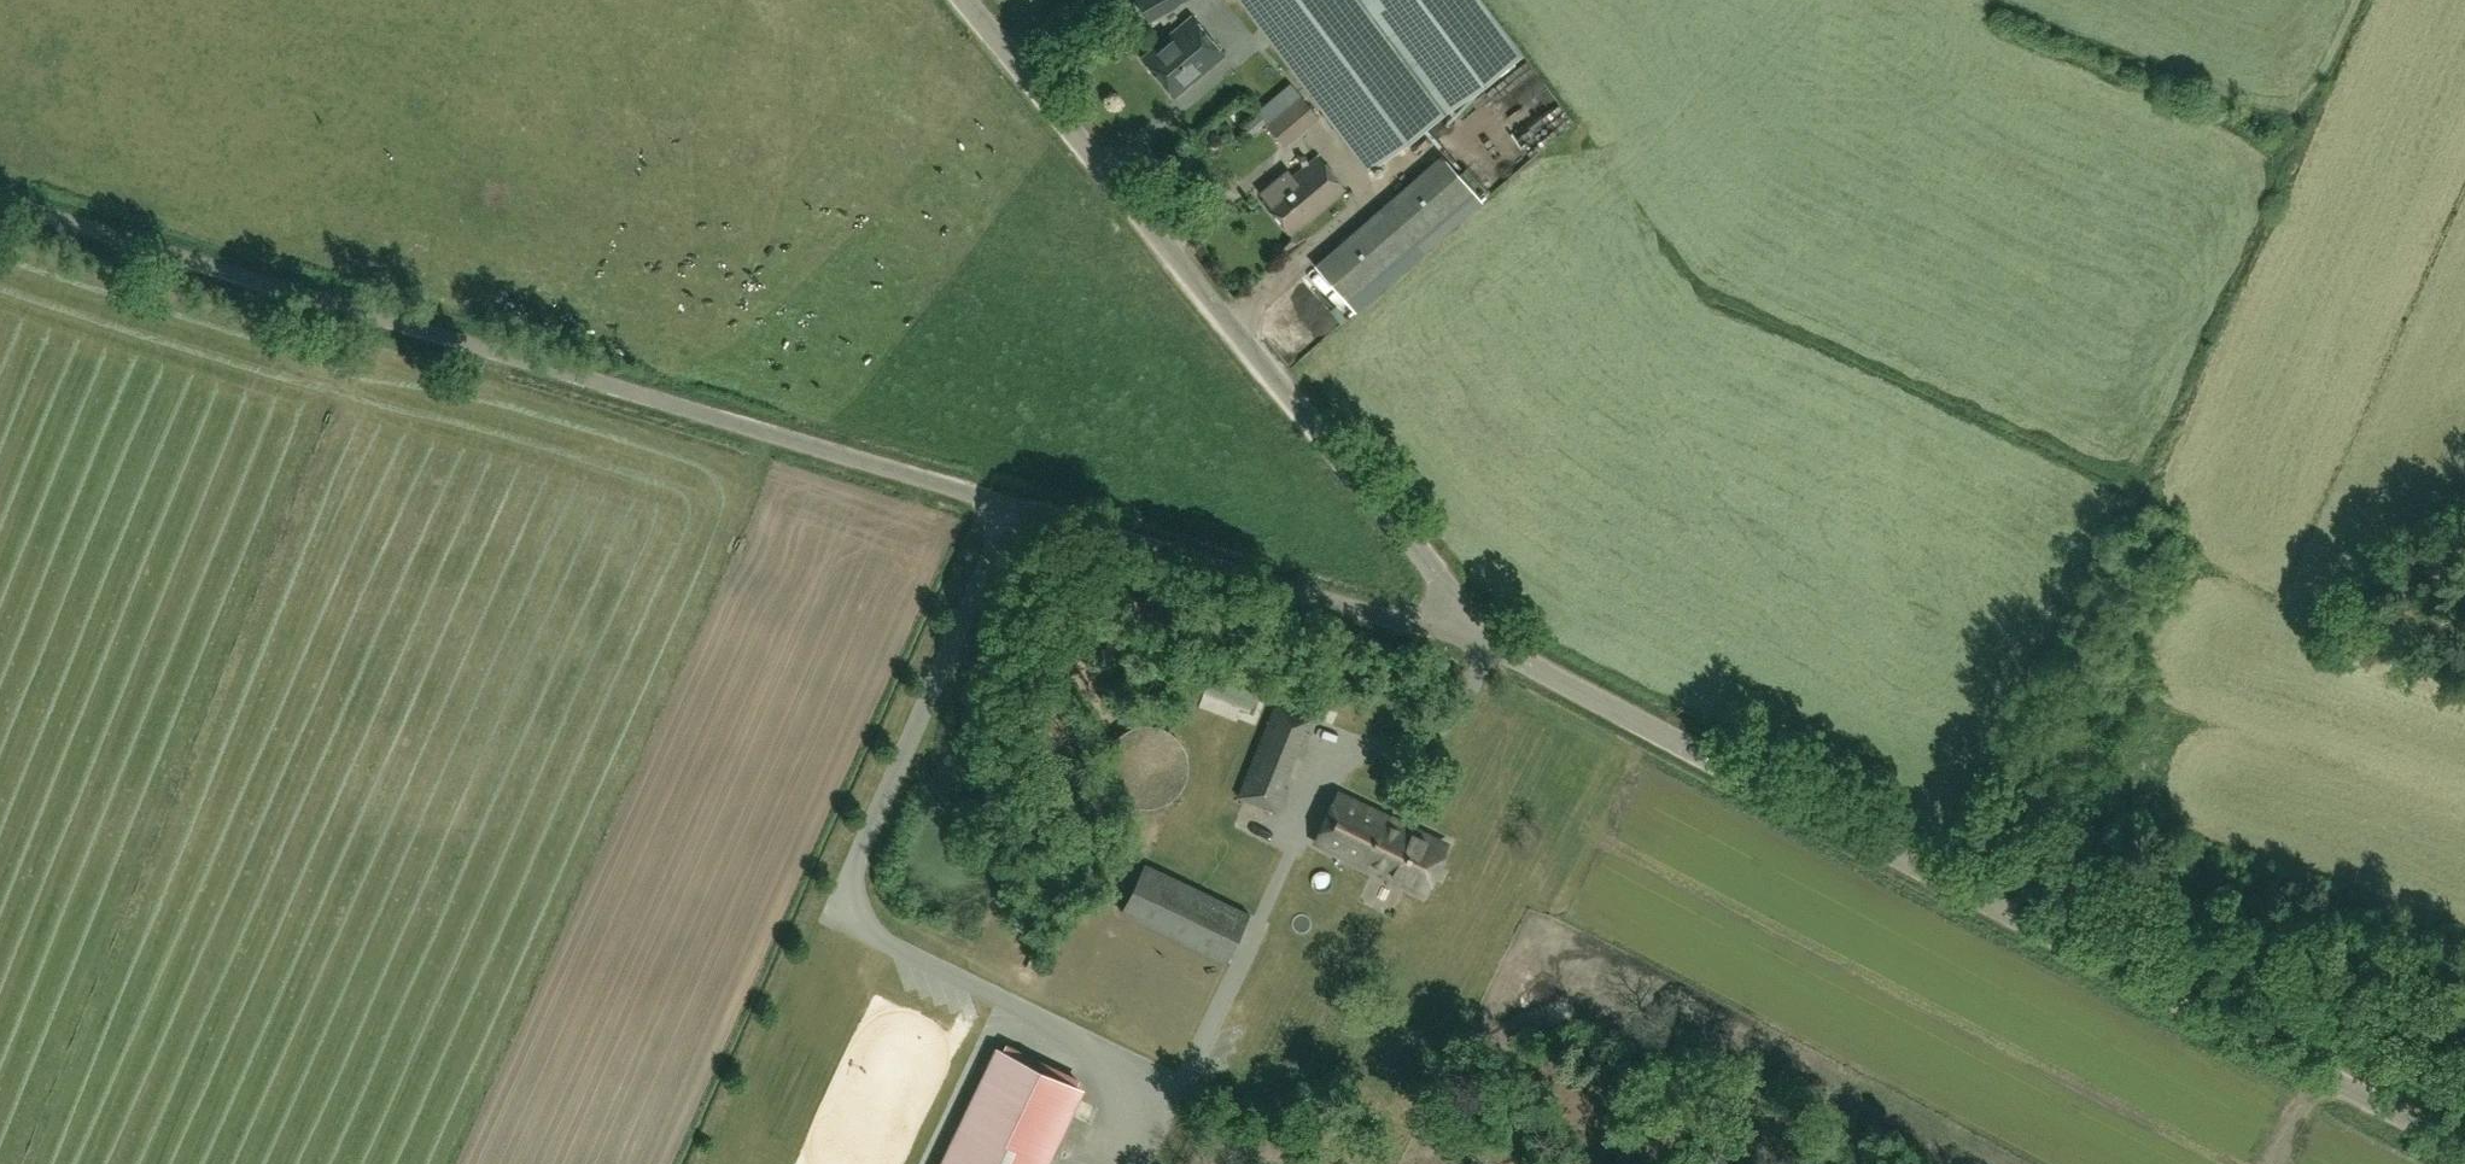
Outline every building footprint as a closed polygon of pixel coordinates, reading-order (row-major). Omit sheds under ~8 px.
[(1149,22),(1176,6),(1174,3),(1179,0),(1136,0),(1149,22)] [(1271,42),(1295,73),(1368,171),(1523,54),(1482,0),(1240,0),(1271,42)] [(1175,96),(1224,55),(1192,16),(1142,57),(1175,96)] [(1286,148),(1317,131),(1318,133),(1329,127),(1314,100),(1272,123),(1286,148)] [(1346,188),(1318,155),(1288,180),(1283,173),(1260,193),(1266,199),(1263,202),(1291,235),(1346,188)] [(1442,156),(1316,266),(1346,301),(1356,311),(1481,201),(1472,191),(1442,156)] [(1300,756),(1316,717),(1276,701),(1238,795),(1277,811),(1286,787),(1281,785),(1294,754),(1300,756)] [(1425,892),(1447,846),(1338,794),(1316,840),(1425,892)] [(1226,961),(1249,912),(1145,862),(1121,911),(1226,961)] [(1080,1091),(997,1051),(943,1163),(1045,1163),(1080,1091)]
